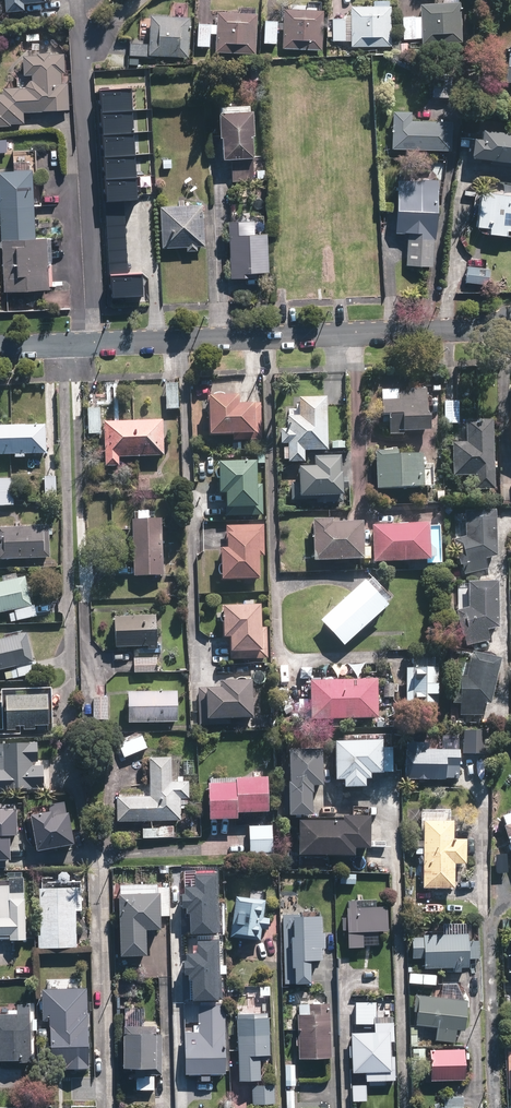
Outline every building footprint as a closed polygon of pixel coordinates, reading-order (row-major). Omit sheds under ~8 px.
[(6,13),(24,11),(24,4),(45,3),(45,0),(5,0),(6,13)] [(463,43),(461,2),(421,4),(421,16),(403,17),(404,39),(422,38),(423,44),(463,43)] [(391,46),(391,6),(352,6),(352,46),(391,46)] [(322,50),(324,10),(284,8),(282,48),(322,50)] [(256,54),(258,14),(218,12),(216,52),(256,54)] [(189,57),(191,17),(151,15),(150,43),(130,42),(129,56),(152,57),(152,55),(189,57)] [(345,41),(346,18),(333,18),(333,40),(345,41)] [(277,43),(278,20),(265,20),(264,43),(277,43)] [(210,46),(212,23),(199,22),(197,45),(210,46)] [(409,42),(401,42),(402,52),(409,52),(409,42)] [(32,81),(27,87),(27,89),(21,89),(21,88),(5,88),(5,94),(0,94),(0,127),(12,126),(12,124),(25,123),(25,113),(44,112),(44,111),(70,110),(69,83),(63,83),(62,72),(66,72),(66,55),(25,56),(26,76),(33,75),(34,80),(32,81)] [(250,62),(250,81),(260,80),(259,62),(250,62)] [(456,75),(433,74),(433,96),(455,97),(456,75)] [(134,107),(132,84),(98,86),(100,110),(134,107)] [(136,130),(134,107),(100,110),(101,133),(136,130)] [(257,158),(256,136),(257,136),(256,111),(222,113),(223,138),(225,138),(226,160),(231,159),(232,182),(254,180),(253,158),(257,158)] [(393,149),(453,150),(453,121),(413,121),(413,112),(394,112),(393,149)] [(137,154),(136,130),(101,133),(103,156),(137,154)] [(502,165),(506,133),(482,130),(482,136),(474,135),(473,138),(469,137),(461,136),(459,144),(468,145),(467,160),(502,165)] [(506,133),(502,165),(510,166),(510,133),(506,133)] [(1,171),(5,291),(51,290),(49,239),(38,239),(36,172),(38,172),(37,149),(14,150),(15,171),(1,171)] [(139,177),(137,154),(103,156),(105,179),(139,177)] [(141,200),(139,177),(105,179),(106,203),(141,200)] [(399,179),(397,233),(408,233),(407,265),(433,266),(434,239),(437,239),(440,179),(422,179),(422,181),(399,179)] [(482,192),(478,228),(479,230),(481,232),(482,233),(485,234),(488,235),(506,237),(509,237),(510,237),(510,195),(482,192)] [(197,252),(197,247),(205,247),(202,206),(160,208),(162,249),(187,248),(187,252),(197,252)] [(231,222),(233,279),(259,277),(259,272),(272,272),(270,234),(256,234),(256,221),(231,222)] [(491,269),(468,265),(466,281),(489,284),(491,269)] [(147,293),(145,269),(111,272),(113,295),(147,293)] [(167,408),(179,408),(178,381),(166,382),(167,408)] [(403,428),(431,427),(430,408),(427,408),(426,384),(409,385),(409,388),(398,388),(398,385),(380,386),(381,412),(387,412),(387,431),(404,430),(403,428)] [(208,392),(209,430),(230,430),(230,436),(259,436),(258,400),(239,400),(239,391),(208,392)] [(328,446),(327,393),(300,393),(300,412),(288,412),(288,425),(281,425),(281,441),(288,441),(289,458),(305,458),(304,447),(328,446)] [(458,421),(458,399),(445,399),(445,421),(458,421)] [(101,432),(100,406),(88,406),(89,433),(101,432)] [(134,419),(136,455),(165,453),(163,417),(134,419)] [(496,487),(494,417),(467,418),(467,440),(453,441),(454,474),(475,473),(475,488),(496,487)] [(120,456),(136,455),(134,419),(104,421),(107,465),(121,464),(120,456)] [(47,450),(46,421),(0,422),(0,452),(47,450)] [(262,445),(262,436),(251,437),(251,439),(241,439),(241,446),(262,445)] [(378,485),(425,483),(424,450),(400,451),(400,447),(376,448),(378,485)] [(258,457),(220,457),(221,489),(225,489),(225,502),(224,502),(224,512),(262,511),(262,480),(258,480),(258,457)] [(305,504),(347,503),(346,470),(327,470),(327,468),(304,468),(305,502),(298,502),(298,509),(305,509),(305,504)] [(56,475),(45,475),(45,496),(57,496),(56,475)] [(14,504),(14,478),(0,478),(0,505),(14,504)] [(488,566),(485,556),(498,553),(496,507),(465,508),(465,534),(453,537),(460,563),(461,563),(464,572),(488,566)] [(163,571),(162,515),(133,515),(134,572),(163,571)] [(365,555),(364,517),(334,518),(334,515),(313,515),(314,557),(365,555)] [(428,519),(372,522),(374,559),(430,556),(428,519)] [(263,521),(225,522),(225,531),(228,531),(228,543),(222,543),(223,575),(261,573),(261,552),(264,552),(263,521)] [(50,555),(50,523),(0,524),(0,556),(50,555)] [(28,575),(0,581),(0,612),(16,609),(16,611),(11,612),(12,619),(13,620),(18,619),(39,615),(36,603),(34,603),(28,575)] [(367,576),(321,617),(344,642),(390,602),(367,576)] [(490,637),(487,628),(500,625),(499,579),(467,580),(468,605),(455,608),(462,634),(463,634),(465,643),(490,637)] [(263,624),(262,600),(224,600),(224,632),(229,632),(229,645),(228,645),(228,656),(267,655),(266,623),(263,624)] [(158,614),(116,615),(117,645),(150,644),(150,648),(159,648),(158,614)] [(27,631),(0,637),(0,668),(15,664),(15,666),(10,668),(11,675),(12,676),(17,675),(38,670),(35,659),(33,659),(27,631)] [(466,674),(453,673),(452,700),(452,702),(453,702),(459,702),(459,710),(459,713),(483,713),(484,701),(491,701),(503,657),(472,649),(467,674),(466,674)] [(434,663),(434,650),(412,650),(412,664),(405,664),(406,701),(439,701),(439,663),(434,663)] [(158,656),(135,657),(136,671),(159,671),(158,656)] [(251,675),(223,676),(224,683),(199,684),(200,721),(233,720),(233,714),(253,713),(251,675)] [(379,714),(378,675),(311,676),(311,715),(379,714)] [(393,680),(382,680),(382,694),(393,694),(393,680)] [(6,691),(7,726),(15,725),(14,721),(22,721),(22,725),(33,725),(33,720),(48,719),(47,690),(6,691)] [(178,690),(129,690),(130,721),(179,720),(178,690)] [(107,695),(93,695),(93,718),(107,718),(107,695)] [(464,752),(488,752),(488,729),(464,729),(464,752)] [(125,756),(149,746),(144,734),(120,744),(125,756)] [(334,738),(334,778),(344,778),(344,782),(365,782),(365,778),(370,778),(370,770),(390,770),(390,744),(382,744),(382,737),(334,738)] [(446,777),(459,776),(459,747),(427,748),(427,740),(405,740),(405,778),(446,778),(446,777)] [(45,784),(44,763),(34,763),(34,756),(36,756),(36,741),(0,741),(0,790),(6,790),(6,785),(45,784)] [(289,747),(289,812),(314,812),(314,783),(322,783),(321,747),(289,747)] [(119,820),(183,818),(182,797),(191,797),(191,780),(175,780),(174,755),(152,756),(153,794),(119,795),(119,820)] [(184,774),(195,773),(195,758),(183,759),(184,774)] [(270,775),(238,776),(238,781),(211,781),(212,817),(240,817),(240,811),(270,809),(270,775)] [(48,804),(11,805),(12,843),(44,843),(44,826),(49,826),(48,804)] [(271,813),(258,813),(258,822),(271,822),(271,813)] [(296,814),(297,853),(367,852),(367,813),(296,814)] [(467,860),(467,836),(455,836),(455,818),(423,818),(423,885),(455,885),(455,860),(467,860)] [(274,824),(250,824),(251,851),(275,851),(274,824)] [(164,825),(160,827),(144,827),(145,837),(175,836),(174,825),(164,825)] [(10,839),(0,839),(0,862),(10,862),(10,839)] [(508,854),(496,853),(496,873),(508,873),(508,854)] [(189,931),(217,930),(215,871),(195,871),(196,883),(185,884),(185,890),(182,890),(182,905),(185,905),(185,910),(189,910),(189,931)] [(147,951),(146,926),(159,925),(158,889),(158,880),(120,881),(120,890),(119,890),(120,952),(147,951)] [(26,896),(25,897),(25,891),(10,891),(10,884),(0,884),(0,934),(10,934),(10,937),(26,937),(26,896)] [(39,886),(40,933),(38,933),(38,947),(77,946),(76,910),(78,910),(78,886),(39,886)] [(269,928),(270,917),(263,916),(266,898),(235,894),(229,935),(260,940),(261,927),(269,928)] [(357,906),(356,899),(349,899),(349,906),(348,906),(348,916),(344,917),(344,929),(349,929),(349,947),(365,946),(364,931),(390,929),(389,904),(357,906)] [(302,913),(283,913),(285,981),(295,981),(295,980),(310,979),(310,958),(318,958),(318,944),(323,944),(323,929),(319,929),(318,912),(302,913)] [(469,940),(469,933),(423,934),(424,937),(411,937),(411,957),(424,957),(424,967),(453,966),(453,971),(460,971),(460,966),(469,966),(469,958),(480,958),(479,940),(469,940)] [(191,997),(219,997),(218,937),(197,937),(197,949),(187,949),(187,957),(185,957),(185,971),(187,971),(187,976),(191,976),(191,997)] [(89,1065),(87,1018),(88,1018),(87,985),(42,987),(44,1020),(49,1020),(51,1064),(65,1064),(65,1066),(89,1065)] [(382,1003),(393,1003),(393,993),(382,993),(382,1003)] [(465,1029),(468,999),(415,994),(414,1011),(418,1011),(416,1024),(435,1026),(434,1039),(453,1041),(455,1028),(465,1029)] [(366,1080),(396,1079),(395,1054),(391,1054),(391,1040),(394,1040),(394,1021),(378,1021),(378,1000),(356,1000),(356,1023),(375,1023),(375,1030),(352,1031),(353,1071),(366,1071),(366,1080)] [(29,1001),(16,1002),(16,1011),(0,1011),(0,1057),(13,1057),(13,1059),(30,1059),(30,1056),(31,1056),(30,1010),(29,1010),(29,1001)] [(329,1001),(299,1002),(299,1013),(297,1013),(299,1059),(331,1057),(329,1001)] [(228,1072),(226,1003),(200,1004),(201,1031),(186,1031),(187,1073),(228,1072)] [(269,1016),(269,1012),(239,1013),(239,1017),(238,1017),(240,1079),(262,1079),(261,1059),(270,1059),(269,1053),(272,1053),(270,1016),(269,1016)] [(157,1025),(125,1025),(125,1067),(135,1067),(135,1076),(138,1076),(138,1088),(156,1088),(156,1075),(145,1075),(145,1073),(162,1073),(162,1033),(157,1033),(157,1025)] [(467,1048),(431,1049),(432,1079),(467,1079),(467,1048)] [(275,1103),(275,1084),(251,1085),(251,1104),(275,1103)] [(464,1095),(446,1095),(446,1106),(464,1106),(464,1095)]
